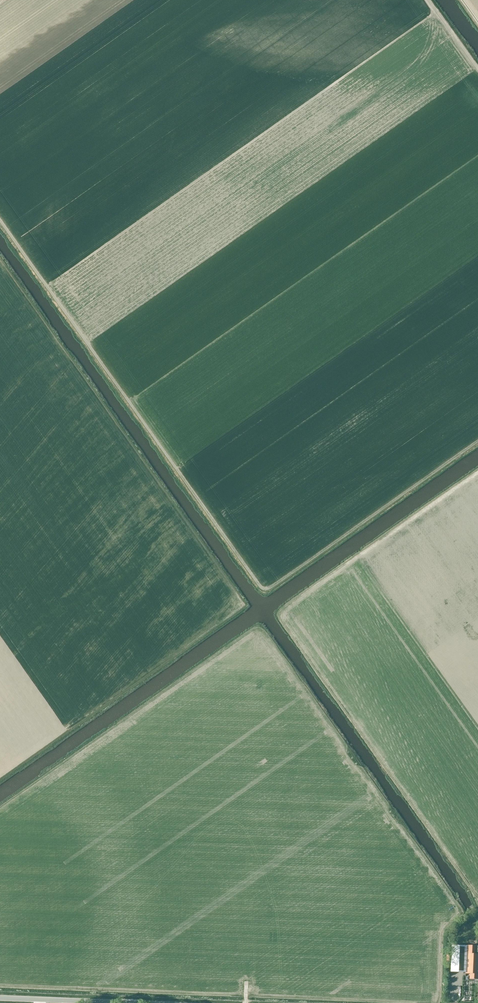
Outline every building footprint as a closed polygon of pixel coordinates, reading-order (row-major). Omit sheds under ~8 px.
[(451,972),(466,973),(466,974),(470,974),(470,979),(477,980),(477,946),(453,945),(451,972)]
